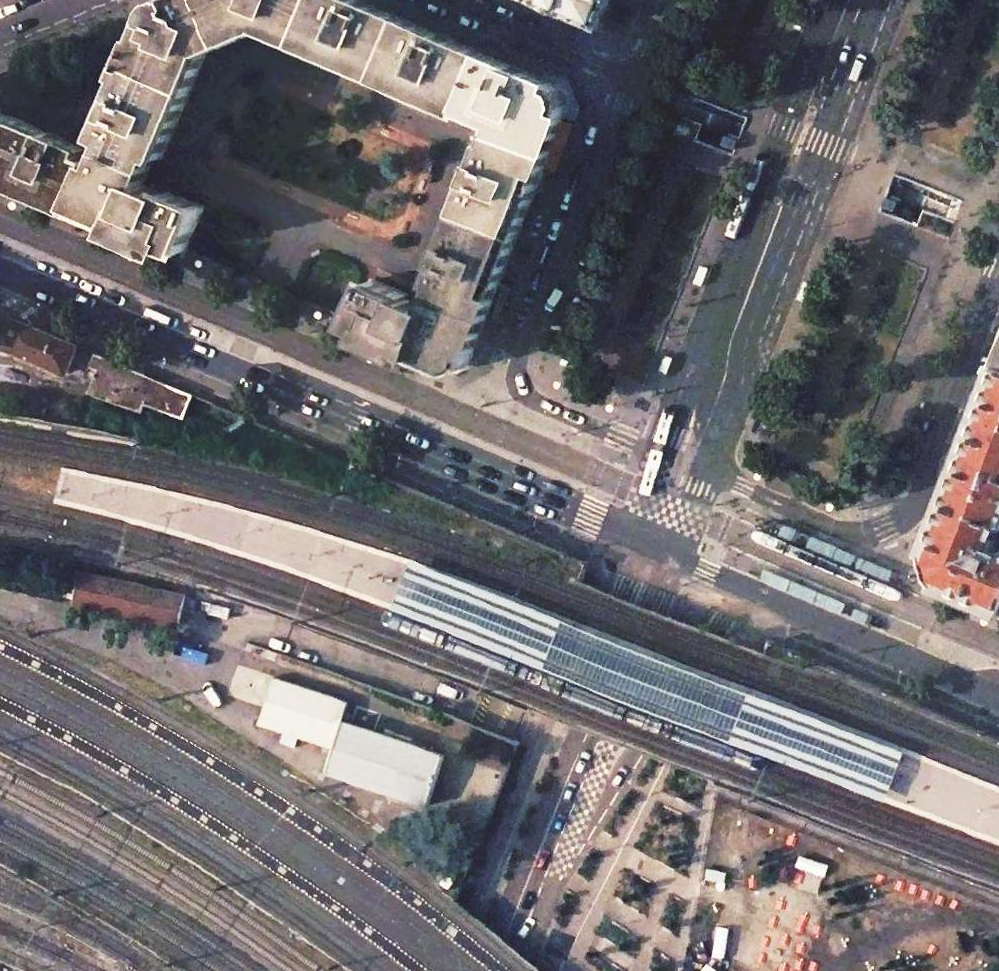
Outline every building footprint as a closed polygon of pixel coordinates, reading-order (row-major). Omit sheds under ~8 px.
[(129,64),(191,91),(207,53),(267,27),(302,43),(321,0),(172,0),(164,4),(159,9),(142,49),(137,46),(134,52),(140,54),(137,62),(131,60),(129,64)] [(360,0),(321,0),(302,43),(464,112),(466,107),(486,54),(360,0)] [(598,28),(608,0),(534,0),(598,28)] [(558,85),(486,54),(466,107),(503,122),(499,133),(551,153),(568,109),(558,85)] [(191,91),(129,64),(128,66),(134,68),(105,134),(115,139),(110,151),(150,168),(155,155),(162,158),(191,91)] [(77,211),(97,157),(85,153),(87,148),(0,111),(0,178),(77,211)] [(739,137),(726,132),(722,144),(735,149),(737,143),(739,137)] [(489,142),(462,212),(520,234),(551,153),(499,133),(494,144),(489,142)] [(106,162),(97,157),(77,211),(119,229),(119,231),(183,258),(186,250),(205,207),(167,190),(166,194),(144,183),(150,168),(110,151),(106,162)] [(899,199),(886,194),(884,200),(881,207),(894,212),(899,199)] [(462,212),(435,281),(440,284),(436,295),(489,315),(520,234),(462,212)] [(409,294),(372,278),(354,321),(350,329),(379,342),(414,357),(415,355),(448,369),(471,359),(489,315),(436,295),(431,306),(408,297),(409,294)] [(77,345),(20,321),(8,348),(66,373),(77,345)] [(192,395),(95,353),(85,377),(92,380),(87,394),(90,395),(140,413),(144,405),(182,418),(192,395)] [(984,413),(965,463),(947,508),(931,552),(941,580),(978,596),(998,605),(998,374),(984,413)] [(411,561),(394,606),(533,660),(548,666),(639,702),(733,738),(778,755),(887,797),(904,751),(795,709),(750,692),(565,621),(531,608),(411,561)] [(49,576),(7,565),(4,577),(46,587),(49,576)] [(185,595),(83,572),(76,601),(178,624),(185,595)] [(350,701),(276,675),(260,724),(334,749),(343,720),(350,701)] [(445,755),(343,720),(334,749),(327,770),(429,804),(445,755)] [(420,827),(392,817),(387,835),(414,845),(420,827)]
